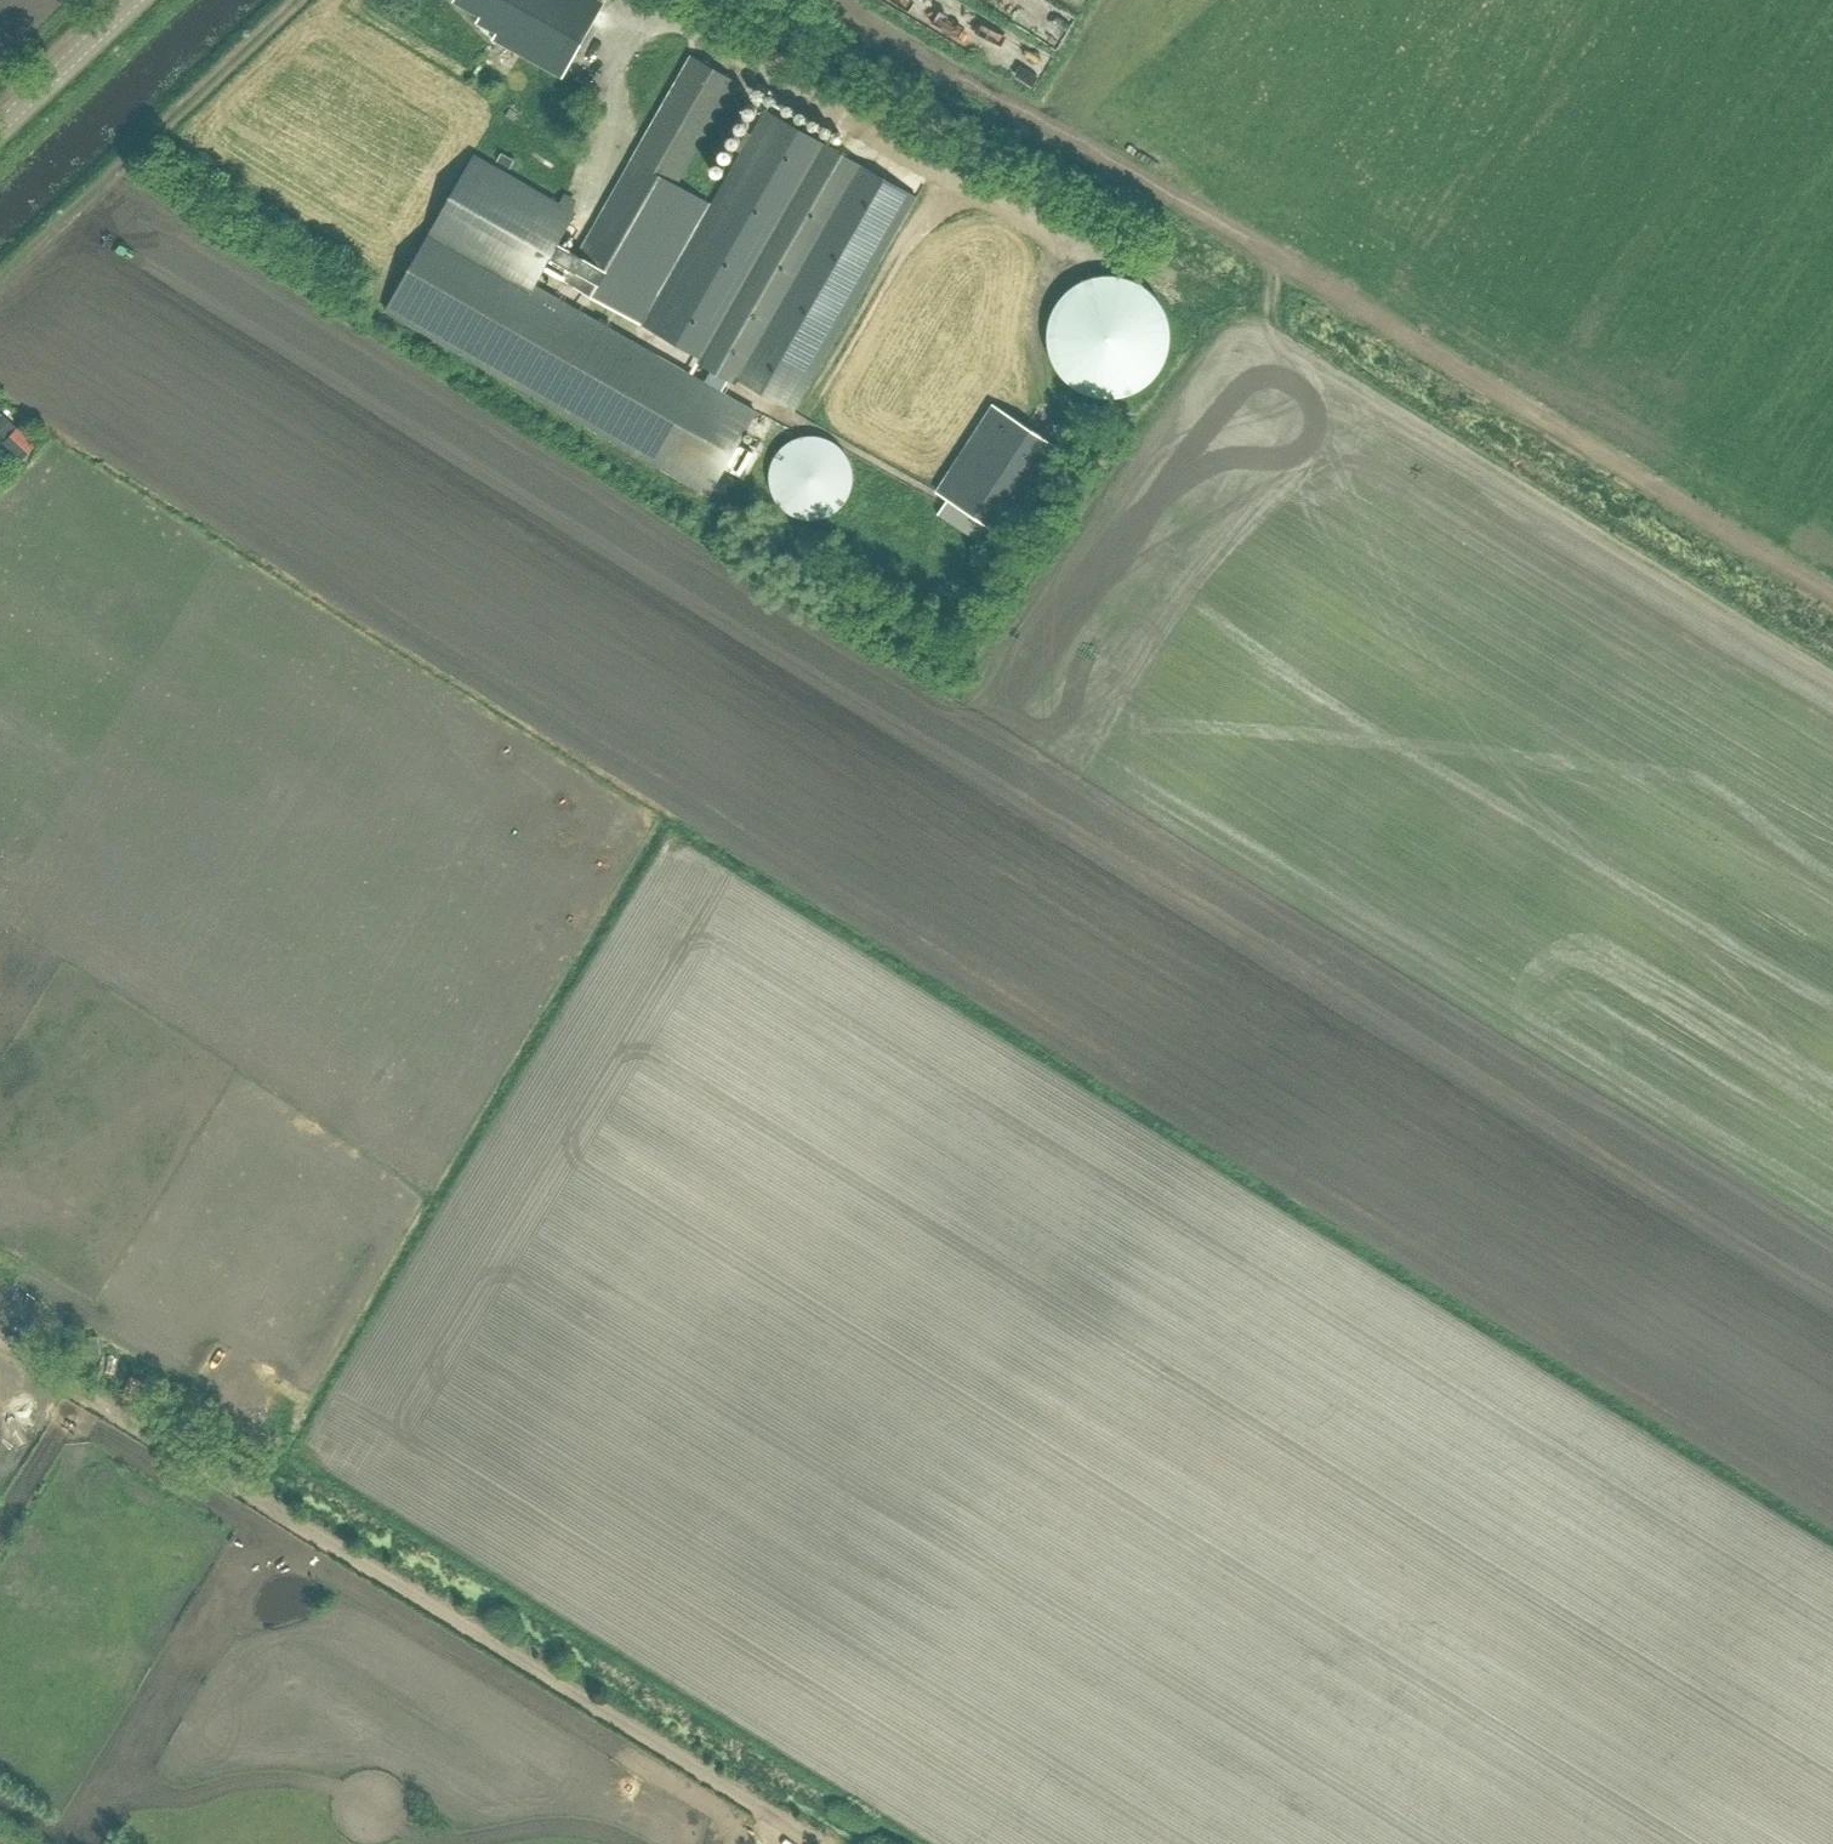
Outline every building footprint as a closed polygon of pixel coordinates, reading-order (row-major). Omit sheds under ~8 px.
[(550,70),(573,28),(523,0),(478,0),(465,24),(550,70)] [(904,12),(914,0),(889,0),(904,12)] [(690,55),(563,281),(609,306),(642,326),(710,207),(676,187),(736,81),(690,55)] [(710,207),(642,326),(795,413),(918,196),(766,109),(710,207)] [(852,140),(847,151),(869,160),(874,149),(852,140)] [(710,497),(758,412),(536,285),(578,212),(475,154),(385,311),(710,497)] [(1086,393),(1103,398),(1120,397),(1137,392),(1152,382),(1164,369),(1171,353),(1174,336),(1171,318),(1164,301),(1151,287),(1136,277),(1117,273),(1099,273),(1081,279),(1066,290),(1056,304),(1049,321),(1048,338),(1051,355),(1059,371),(1071,384),(1086,393)] [(936,492),(956,505),(1002,534),(1058,446),(993,405),(936,492)] [(0,414),(0,434),(4,438),(15,427),(0,413),(0,414)] [(854,478),(846,454),(825,438),(800,438),(779,453),(770,477),(778,502),(799,517),(825,517),(846,503),(854,478)]
